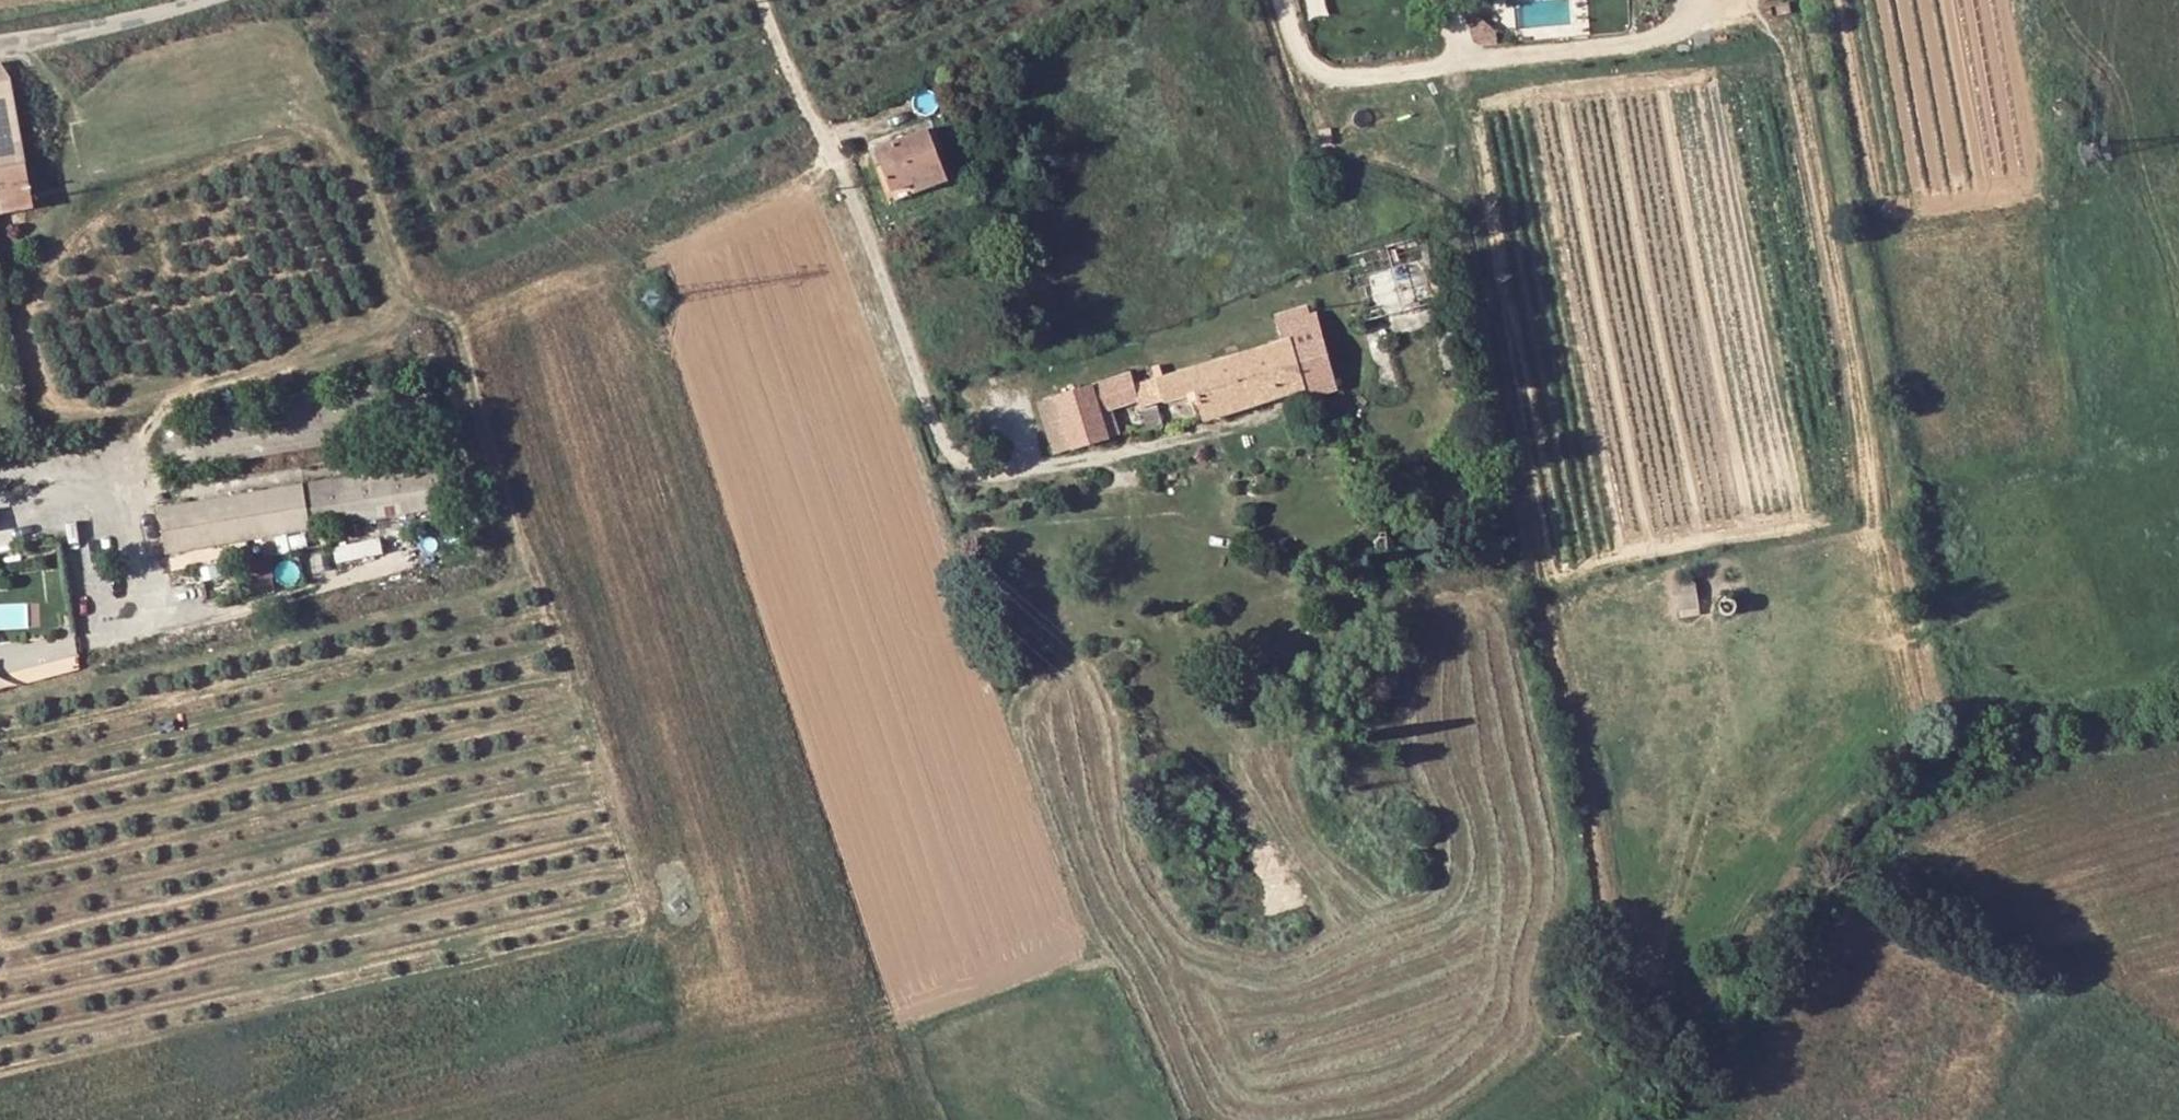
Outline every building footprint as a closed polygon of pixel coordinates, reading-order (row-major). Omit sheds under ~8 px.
[(25,163),(10,76),(8,59),(0,61),(0,167),(25,163)] [(874,147),(891,187),(945,168),(929,126),(874,147)] [(33,208),(25,163),(0,167),(0,197),(3,212),(33,208)] [(949,177),(945,168),(891,187),(886,190),(889,199),(949,177)] [(1290,334),(1321,325),(1317,313),(1287,322),(1290,334)] [(1244,404),(1305,386),(1291,338),(1230,356),(1244,404)] [(1163,376),(1160,364),(1152,367),(1155,378),(1136,384),(1132,373),(1053,397),(1061,420),(1047,425),(1056,452),(1119,433),(1112,408),(1139,400),(1141,405),(1154,401),(1195,389),(1203,414),(1204,416),(1244,404),(1230,356),(1163,376)] [(1152,367),(1132,373),(1136,384),(1155,378),(1152,367)] [(1039,401),(1047,425),(1061,420),(1053,397),(1039,401)] [(1163,426),(1154,401),(1141,405),(1147,425),(1148,430),(1163,426)] [(159,505),(167,552),(448,505),(441,460),(159,505)] [(18,552),(0,554),(0,567),(20,565),(18,552)]
